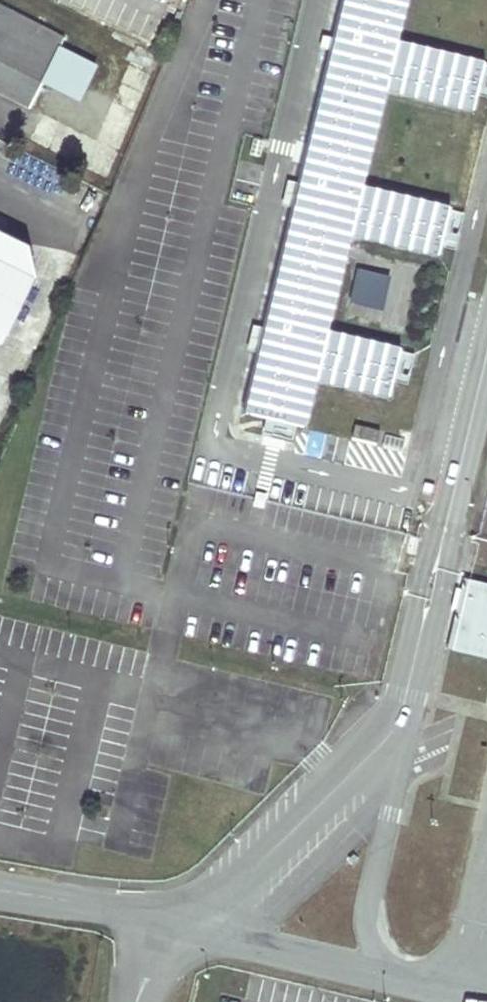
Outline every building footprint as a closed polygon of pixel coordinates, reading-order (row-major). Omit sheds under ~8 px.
[(360,179),(382,84),(470,105),(473,89),(486,92),(486,60),(481,59),(482,55),(394,34),(402,0),(339,0),(242,407),(263,412),(259,426),(289,434),(293,419),(302,421),(313,374),(386,391),(390,375),(404,379),(411,349),(397,345),(398,341),(325,324),(348,229),(435,250),(437,240),(452,244),(461,207),(446,204),(447,200),(360,179)] [(8,89),(5,96),(30,109),(65,38),(0,5),(0,85),(8,89)] [(0,85),(0,93),(5,96),(8,89),(0,85)] [(383,309),(391,276),(356,268),(349,301),(383,309)] [(463,571),(460,571),(443,642),(449,644),(486,652),(486,577),(463,571)]
